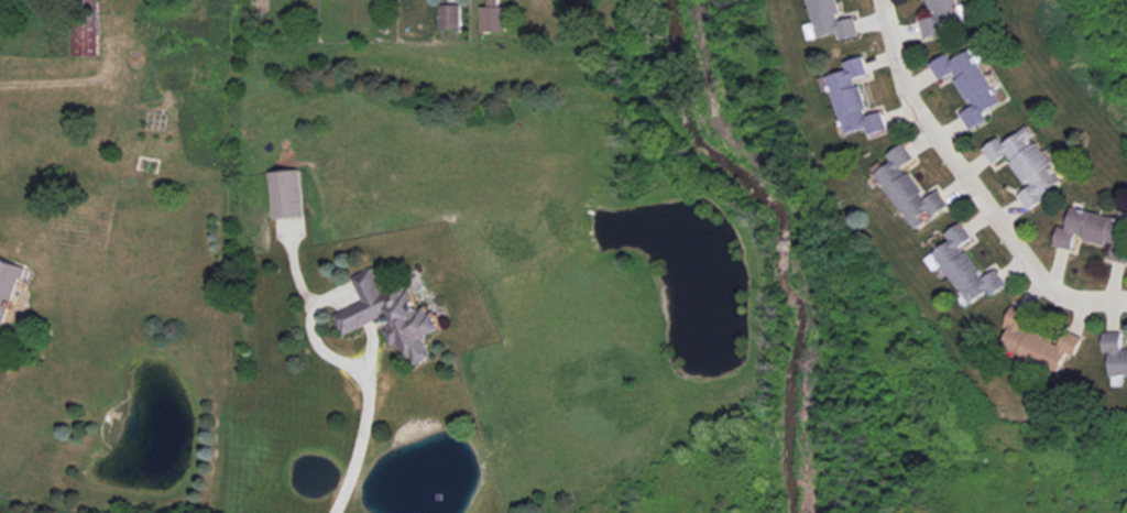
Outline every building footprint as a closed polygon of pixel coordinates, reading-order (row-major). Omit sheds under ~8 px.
[(473,30),(501,30),(502,0),(493,0),(473,0),(473,30)] [(828,0),(832,14),(849,10),(855,33),(833,40),(832,35),(811,41),(802,8),(828,0)] [(927,12),(913,15),(920,42),(942,36),(939,24),(959,20),(953,0),(924,0),(927,12)] [(453,2),(434,2),(433,29),(452,29),(453,2)] [(97,56),(98,17),(74,16),(73,56),(97,56)] [(958,86),(945,73),(938,79),(923,62),(940,48),(948,58),(964,45),(982,66),(958,86)] [(829,102),(819,77),(842,68),(840,61),(860,53),(866,72),(850,77),(855,92),(829,102)] [(982,66),(1002,91),(981,109),(984,113),(967,127),(952,107),(965,96),(958,86),(982,66)] [(855,92),(861,108),(878,101),(888,127),(860,137),(856,129),(841,134),(829,102),(855,92)] [(1011,171),(1000,156),(989,164),(976,145),(993,133),(998,140),(1020,123),(1040,149),(1011,171)] [(888,197),(871,173),(886,162),(882,155),(900,141),(909,154),(897,163),(910,181),(888,197)] [(1040,149),(1061,177),(1039,194),(1043,199),(1024,214),(1009,194),(1021,185),(1011,171),(1040,149)] [(268,172),(273,220),(304,217),(299,169),(268,172)] [(910,181),(919,194),(933,183),(948,203),(930,216),(926,210),(907,223),(888,197),(910,181)] [(1093,210),(1064,201),(1057,226),(1051,223),(1046,242),(1064,249),(1069,234),(1084,239),(1093,210)] [(1098,244),(1094,256),(1123,265),(1126,251),(1126,244),(1115,240),(1121,219),(1093,210),(1084,239),(1098,244)] [(967,259),(959,247),(975,234),(960,212),(934,230),(940,239),(921,252),(940,277),(967,259)] [(20,264),(0,256),(0,312),(20,264)] [(940,277),(955,301),(980,284),(986,294),(1004,282),(989,261),(976,271),(967,259),(940,277)] [(371,318),(400,372),(429,354),(419,337),(439,327),(425,298),(412,304),(402,283),(381,294),(369,265),(344,274),(353,294),(320,308),(332,336),(371,318)] [(1022,357),(993,343),(999,328),(994,326),(1005,302),(1027,312),(1021,325),(1033,330),(1022,357)] [(1033,330),(1048,337),(1054,323),(1075,331),(1064,356),(1058,352),(1050,369),(1022,357),(1033,330)] [(1116,345),(1116,326),(1094,326),(1094,350),(1101,350),(1101,378),(1126,378),(1126,345),(1116,345)]
